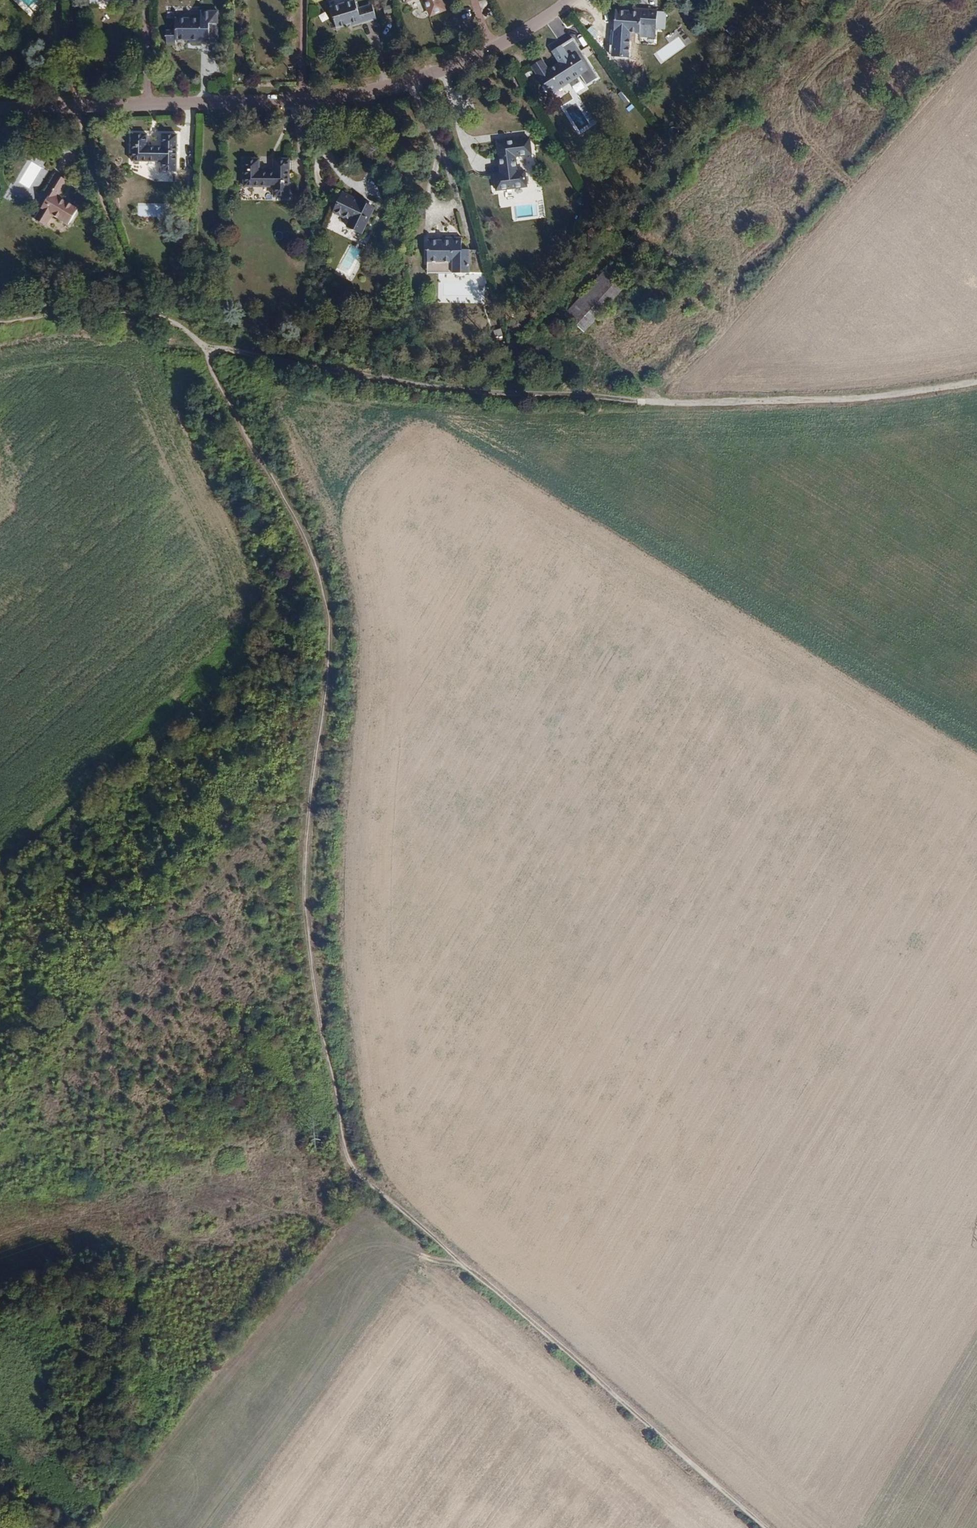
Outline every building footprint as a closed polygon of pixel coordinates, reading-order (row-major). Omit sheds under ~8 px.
[(352,27),(376,20),(371,4),(357,8),(354,0),(352,0),(329,7),(335,28),(347,24),(351,23),(352,27)] [(441,0),(423,0),(430,15),(444,9),(441,0)] [(631,11),(615,10),(614,31),(639,33),(639,29),(655,29),(656,9),(631,8),(631,11)] [(208,25),(217,24),(217,10),(200,11),(200,17),(174,17),(174,30),(165,30),(166,43),(175,43),(175,39),(186,39),(190,39),(190,43),(209,43),(208,40),(208,25)] [(208,25),(208,40),(217,40),(217,24),(208,25)] [(538,75),(537,76),(549,95),(587,71),(572,47),(564,52),(567,56),(548,69),(541,59),(532,65),(538,75)] [(147,134),(132,134),(131,161),(161,161),(161,171),(176,172),(176,134),(161,134),(161,147),(147,147),(147,134)] [(501,173),(494,174),(496,189),(526,186),(524,170),(516,171),(514,156),(530,154),(528,138),(497,142),(501,173)] [(258,160),(244,159),(244,186),(273,186),(273,196),(289,196),(288,159),(273,159),(273,172),(258,172),(258,160)] [(44,193),(48,196),(35,220),(46,226),(52,215),(68,225),(77,209),(58,198),(67,181),(55,174),(44,193)] [(361,234),(373,209),(342,193),(333,211),(350,220),(347,227),(361,234)] [(138,205),(139,216),(151,216),(151,205),(138,205)] [(436,262),(436,272),(469,272),(469,249),(461,249),(461,237),(443,237),(443,240),(427,241),(427,262),(436,262)] [(436,262),(427,262),(427,272),(436,272),(436,262)] [(568,319),(583,333),(623,287),(608,274),(568,319)]
